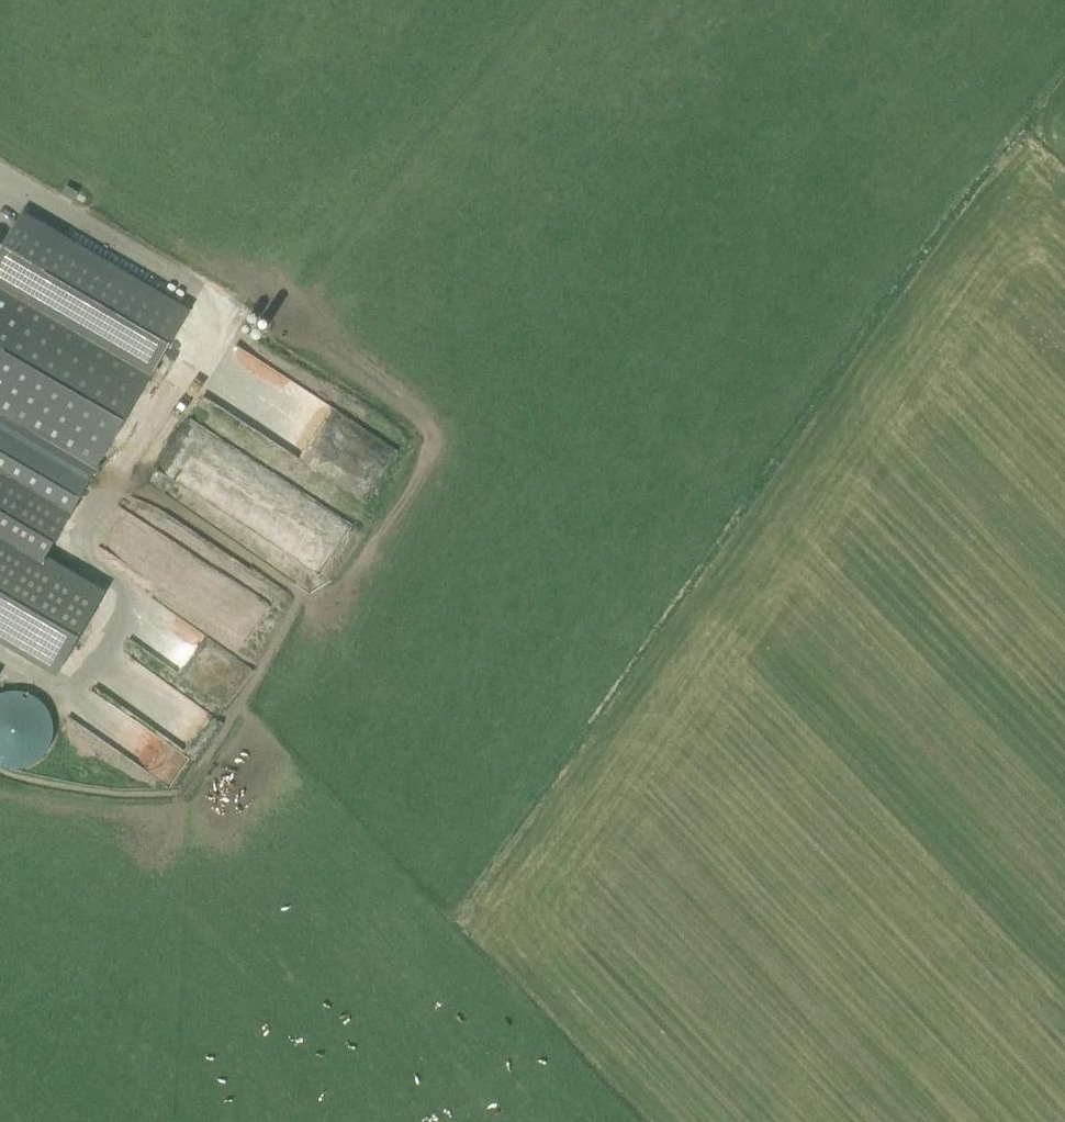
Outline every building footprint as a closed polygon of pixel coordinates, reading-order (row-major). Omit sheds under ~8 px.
[(67,184),(62,193),(74,200),(79,191),(67,184)] [(0,250),(0,282),(153,371),(186,315),(19,217),(0,250)] [(49,550),(153,371),(46,309),(0,282),(0,522),(49,550)] [(57,673),(106,590),(46,555),(49,550),(0,522),(0,640),(57,673)] [(246,639),(269,602),(243,586),(219,623),(246,639)] [(2,766),(10,768),(19,768),(27,766),(35,763),(42,758),(47,752),(51,745),(54,737),(54,729),(53,721),(51,713),(47,706),(41,700),(34,695),(27,692),(19,690),(11,690),(4,691),(0,693),(0,765),(2,766)]
